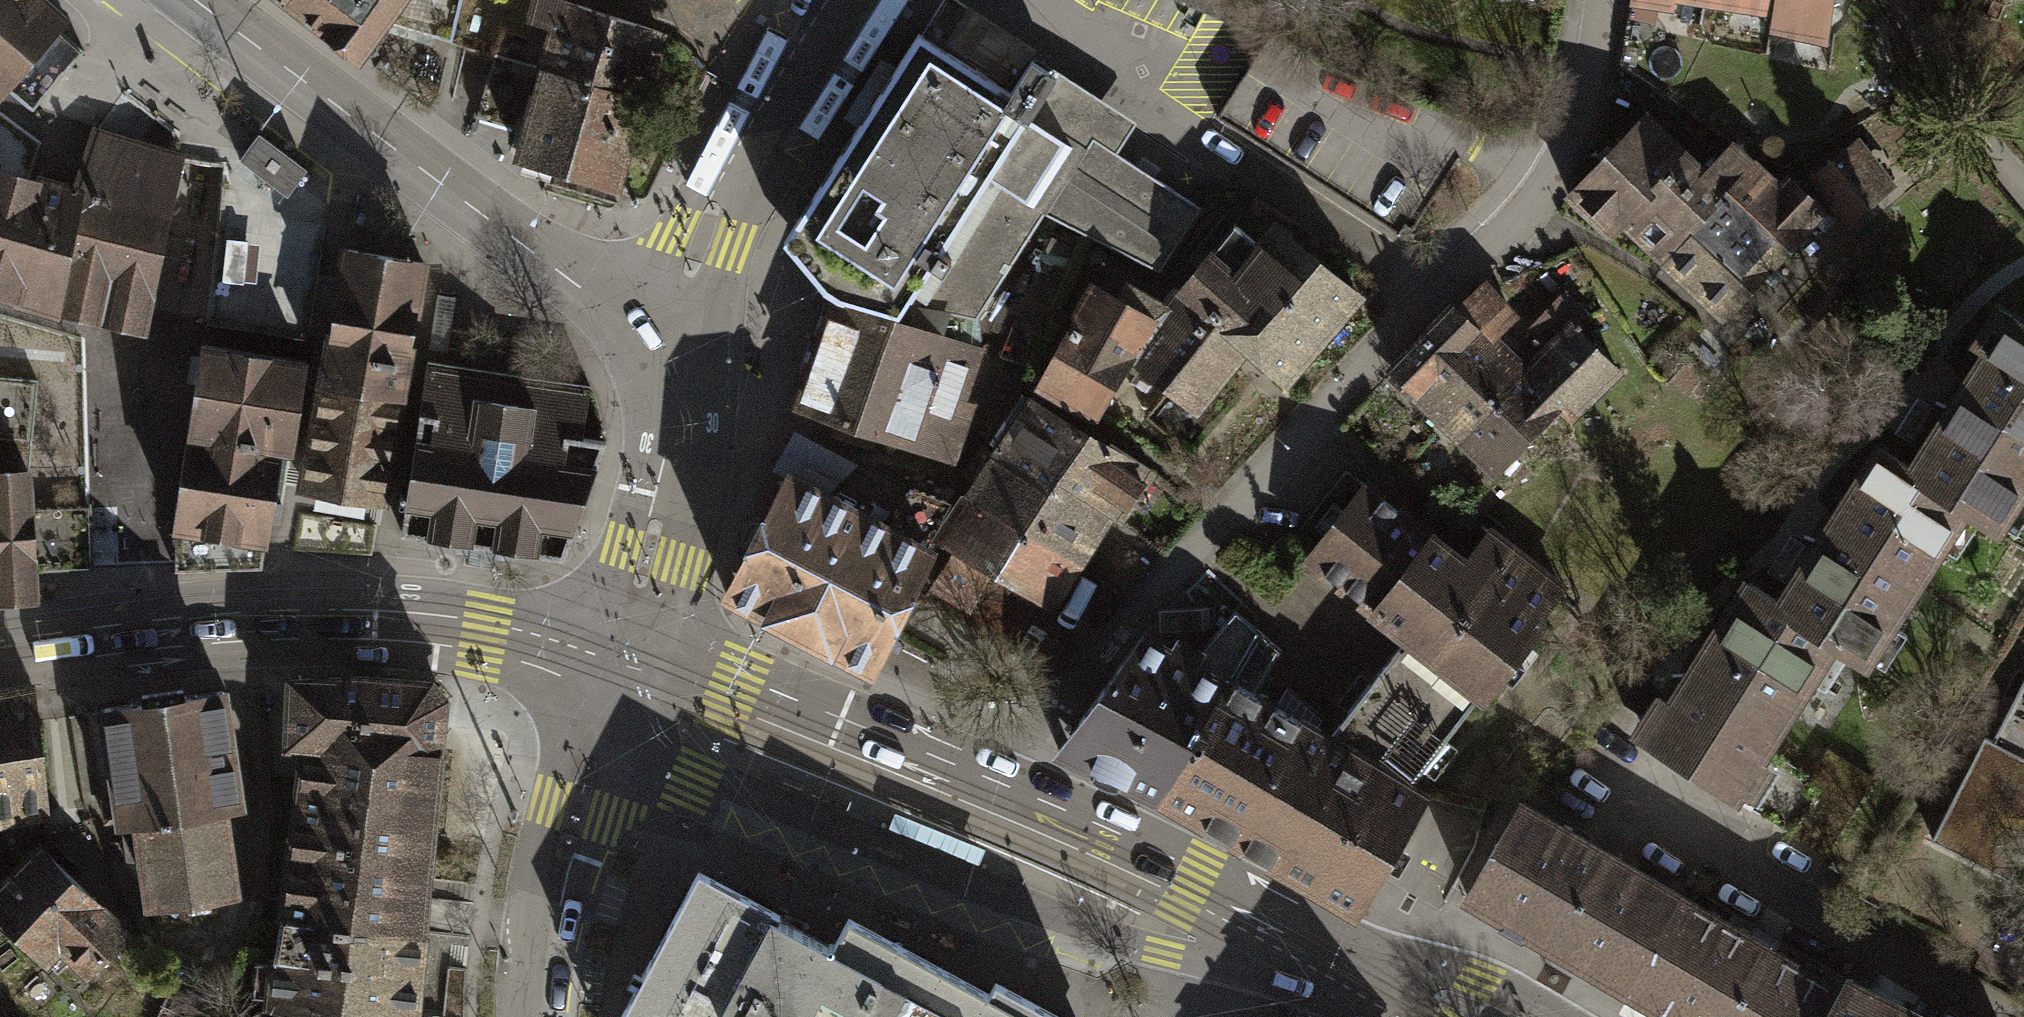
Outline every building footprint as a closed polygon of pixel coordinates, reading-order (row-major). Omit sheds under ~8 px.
[(63,75),(37,53),(55,33),(64,21),(41,0),(0,0),(0,95),(7,87),(33,111),(63,75)] [(361,78),(391,38),(397,28),(420,0),(263,0),(361,78)] [(397,28),(454,47),(465,0),(420,0),(397,28)] [(493,56),(544,70),(636,95),(655,28),(555,0),(532,0),(523,33),(501,27),(493,56)] [(1774,8),(1772,22),(1823,36),(1828,2),(1836,0),(1719,0),(1774,8)] [(893,68),(855,126),(782,240),(838,292),(895,308),(899,301),(975,318),(1045,206),(1159,269),(1198,203),(1117,155),(1139,123),(1034,58),(1010,92),(917,31),(893,68)] [(81,55),(55,33),(37,53),(63,75),(81,55)] [(516,118),(529,121),(544,70),(493,56),(476,117),(514,127),(516,118)] [(636,95),(544,70),(529,121),(520,156),(612,181),(636,95)] [(1661,257),(1749,163),(1727,143),(1701,170),(1640,113),(1566,192),(1610,233),(1621,220),(1661,257)] [(0,175),(0,294),(62,313),(134,329),(148,333),(186,160),(102,136),(81,199),(0,175)] [(264,138),(245,163),(293,200),(312,174),(264,138)] [(1850,143),(1811,173),(1846,217),(1884,188),(1850,143)] [(245,163),(225,158),(203,329),(312,343),(327,226),(293,200),(245,163)] [(1749,163),(1661,257),(1722,314),(1760,273),(1767,280),(1776,271),(1769,264),(1820,209),(1784,175),(1774,186),(1749,163)] [(1231,220),(1175,291),(1245,346),(1286,378),(1357,289),(1278,226),(1262,245),(1231,220)] [(337,250),(313,383),(390,397),(414,263),(337,250)] [(1094,411),(1128,355),(1164,305),(1127,285),(1116,299),(1091,284),(1040,381),(1094,411)] [(1391,366),(1423,399),(1495,327),(1511,312),(1484,285),(1459,310),(1453,304),(1391,366)] [(1175,291),(1164,305),(1128,355),(1198,409),(1245,346),(1175,291)] [(895,308),(838,292),(799,410),(952,458),(969,402),(955,396),(976,347),(950,337),(951,327),(895,308)] [(1549,346),(1534,362),(1535,373),(1561,396),(1562,404),(1568,410),(1615,363),(1574,322),(1582,314),(1562,294),(1530,327),(1549,346)] [(1907,471),(1962,507),(1991,526),(2023,475),(2023,327),(1996,309),(1973,343),(1986,351),(1907,471)] [(1423,399),(1462,438),(1523,373),(1504,354),(1513,345),(1495,327),(1423,399)] [(296,364),(195,348),(166,527),(256,538),(271,447),(282,449),(296,364)] [(422,360),(399,532),(554,558),(596,440),(573,437),(581,386),(422,360)] [(1495,471),(1562,404),(1561,396),(1535,373),(1534,362),(1523,373),(1462,438),(1495,471)] [(19,472),(27,380),(0,378),(0,473),(19,472)] [(372,499),(390,397),(313,383),(295,486),(372,499)] [(990,439),(1001,445),(1107,508),(1119,515),(1146,468),(1033,402),(1024,417),(1008,407),(990,439)] [(780,471),(791,477),(826,495),(856,466),(798,436),(780,471)] [(979,472),(965,495),(1076,560),(1107,508),(1001,445),(994,456),(982,449),(971,467),(979,472)] [(1860,660),(1962,507),(1907,471),(1879,452),(1777,605),(1829,640),(1860,660)] [(0,473),(0,601),(26,599),(24,568),(21,511),(19,472),(0,473)] [(826,495),(791,477),(727,598),(870,674),(934,553),(826,495)] [(1455,562),(1356,485),(1299,558),(1399,635),(1319,736),(1399,783),(1554,589),(1480,532),(1455,562)] [(940,537),(954,546),(992,568),(1051,603),(1076,560),(965,495),(940,537)] [(77,508),(21,511),(24,568),(80,565),(77,508)] [(970,604),(992,568),(954,546),(932,582),(970,604)] [(1759,746),(1829,640),(1777,605),(1746,585),(1665,706),(1654,699),(1634,729),(1733,794),(1763,749),(1759,746)] [(1134,635),(1049,749),(1150,795),(1249,627),(1226,608),(1189,654),(1170,642),(1161,651),(1134,635)] [(1273,649),(1249,627),(1150,795),(1347,910),(1417,793),(1399,783),(1319,736),(1246,694),(1273,649)] [(1992,741),(1984,737),(1932,840),(2009,879),(2023,851),(2023,679),(1992,741)] [(302,743),(296,783),(433,798),(442,698),(431,684),(293,680),(286,739),(302,743)] [(0,694),(0,818),(46,810),(35,689),(0,694)] [(222,689),(101,704),(122,858),(137,860),(146,903),(235,893),(221,806),(235,804),(222,689)] [(1805,777),(1763,749),(1733,794),(1820,852),(1870,777),(1825,747),(1805,777)] [(296,783),(280,916),(417,931),(433,798),(296,783)] [(1515,800),(1463,891),(1676,1016),(1920,1016),(1846,975),(1839,986),(1515,800)] [(124,930),(40,844),(0,883),(0,915),(34,949),(47,936),(82,972),(124,930)] [(797,1007),(817,1016),(1058,1016),(994,982),(987,993),(844,918),(830,945),(775,917),(775,910),(696,870),(615,1016),(766,1016),(797,1007)] [(270,1003),(277,1003),(276,1016),(317,1016),(318,1006),(407,1016),(417,931),(280,916),(270,1003)] [(175,963),(152,1016),(211,1016),(225,985),(175,963)]
